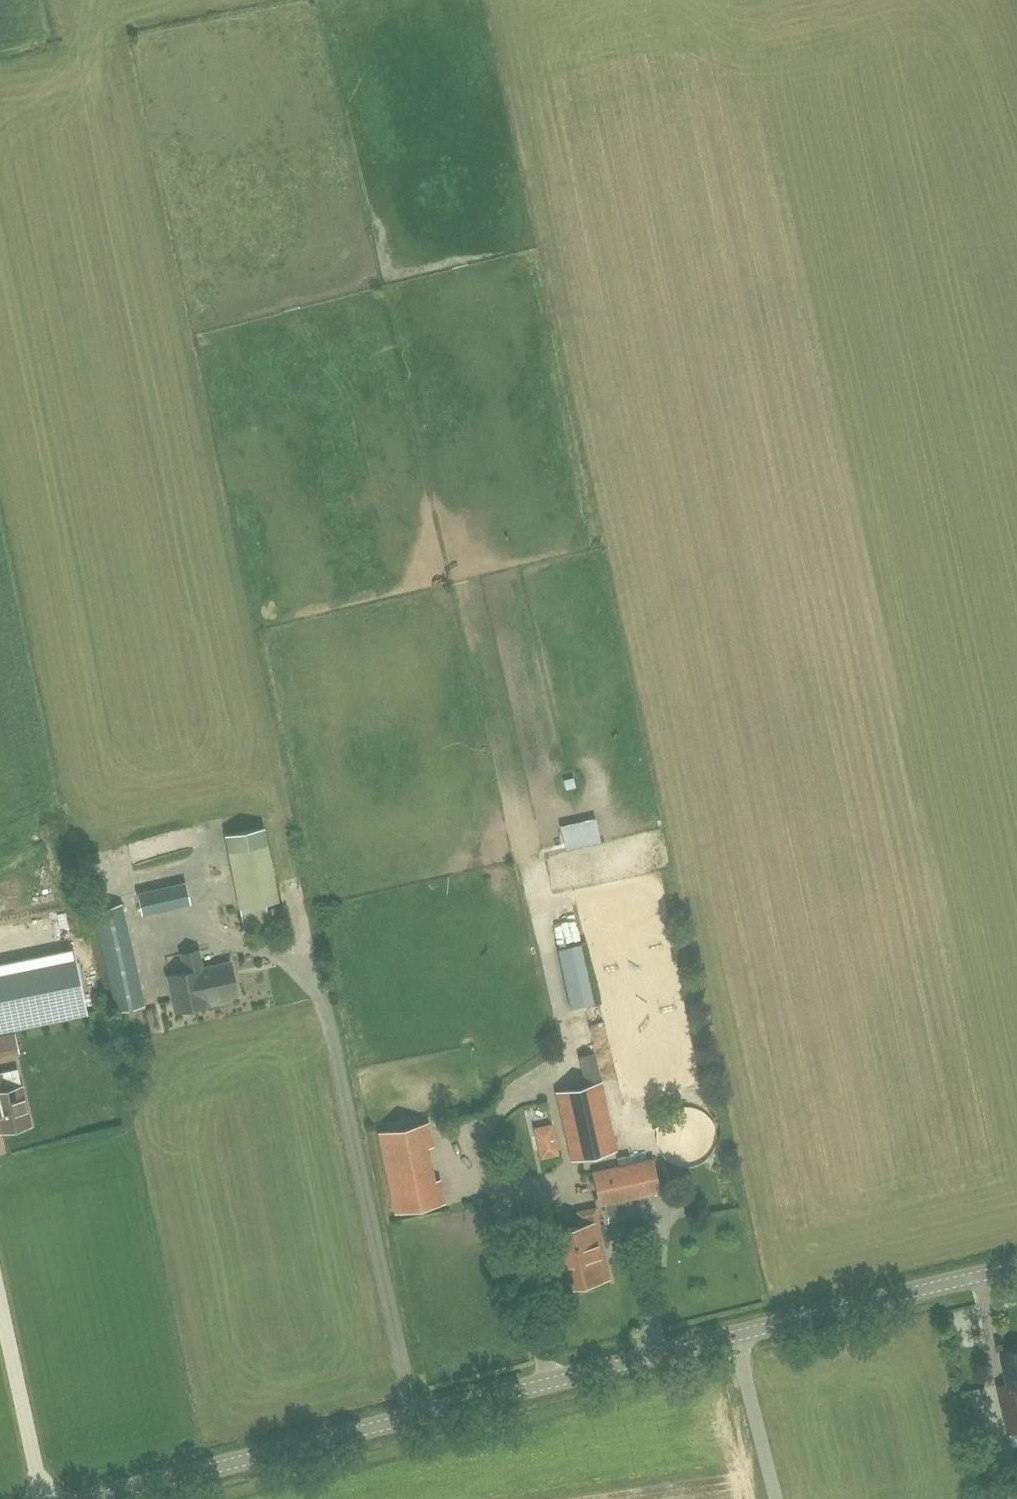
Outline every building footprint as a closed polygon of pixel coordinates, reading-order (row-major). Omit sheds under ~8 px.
[(265,827),(227,834),(230,851),(247,928),(272,923),(268,903),(280,901),(268,844),(265,827)] [(191,834),(132,842),(135,864),(194,856),(191,834)] [(187,882),(139,893),(144,915),(192,904),(187,882)] [(120,1011),(147,1005),(124,904),(96,910),(120,1011)] [(0,964),(0,1032),(86,1014),(73,950),(0,964)] [(191,971),(171,975),(178,1011),(210,1004),(209,1000),(239,994),(233,962),(203,969),(199,950),(185,953),(188,965),(190,965),(191,971)] [(589,969),(566,972),(570,1007),(594,1004),(589,969)] [(616,1150),(601,1082),(595,1053),(578,1057),(584,1086),(557,1092),(572,1159),(616,1150)] [(0,1074),(0,1131),(28,1125),(20,1087),(5,1090),(1,1073),(0,1074)] [(699,1100),(680,1113),(685,1120),(679,1125),(695,1149),(721,1132),(699,1100)] [(526,1113),(534,1135),(557,1126),(549,1105),(526,1113)] [(427,1124),(380,1133),(396,1211),(443,1202),(439,1181),(433,1182),(425,1147),(432,1145),(427,1124)] [(600,1205),(660,1192),(653,1159),(632,1163),(630,1155),(618,1158),(619,1166),(593,1171),(600,1205)] [(554,1264),(603,1253),(596,1222),(548,1232),(551,1247),(548,1248),(551,1264),(554,1264)] [(603,1253),(554,1264),(559,1288),(575,1285),(579,1287),(590,1285),(592,1281),(608,1278),(603,1253)] [(1016,1432),(1016,1349),(1002,1353),(1009,1383),(998,1385),(1009,1434),(1016,1432)]
